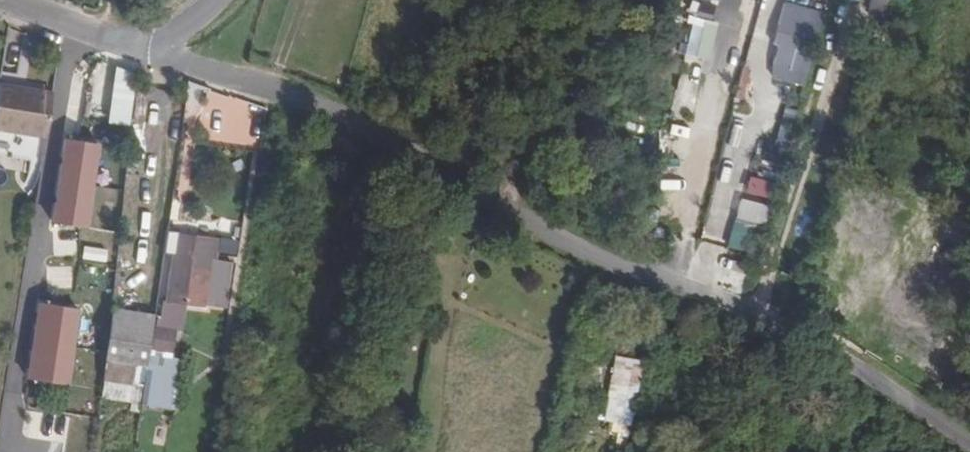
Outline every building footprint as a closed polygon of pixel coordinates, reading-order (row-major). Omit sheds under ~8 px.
[(757,0),(743,0),(739,18),(752,21),(757,0)] [(888,0),(869,0),(868,3),(885,9),(888,0)] [(821,14),(783,3),(763,75),(801,85),(821,14)] [(682,61),(708,67),(718,23),(693,17),(682,61)] [(733,31),(728,62),(741,64),(746,33),(733,31)] [(734,100),(744,103),(753,72),(742,69),(734,100)] [(21,134),(45,138),(52,94),(0,85),(0,131),(21,134)] [(660,142),(664,128),(653,125),(649,138),(660,142)] [(669,164),(683,166),(688,135),(675,133),(669,164)] [(87,232),(101,143),(63,137),(49,226),(87,232)] [(750,174),(746,190),(770,196),(774,180),(750,174)] [(754,252),(764,201),(739,197),(729,247),(754,252)] [(173,257),(166,302),(184,305),(184,309),(198,311),(199,306),(202,306),(211,244),(194,241),(194,239),(176,236),(176,238),(171,237),(167,256),(173,257)] [(219,254),(237,255),(237,241),(220,240),(219,254)] [(184,309),(184,305),(166,302),(161,302),(159,321),(182,325),(184,309)] [(26,383),(69,389),(79,310),(36,304),(26,383)] [(153,315),(110,309),(102,382),(131,388),(133,369),(147,369),(153,315)] [(635,363),(614,360),(603,420),(624,424),(635,363)]
